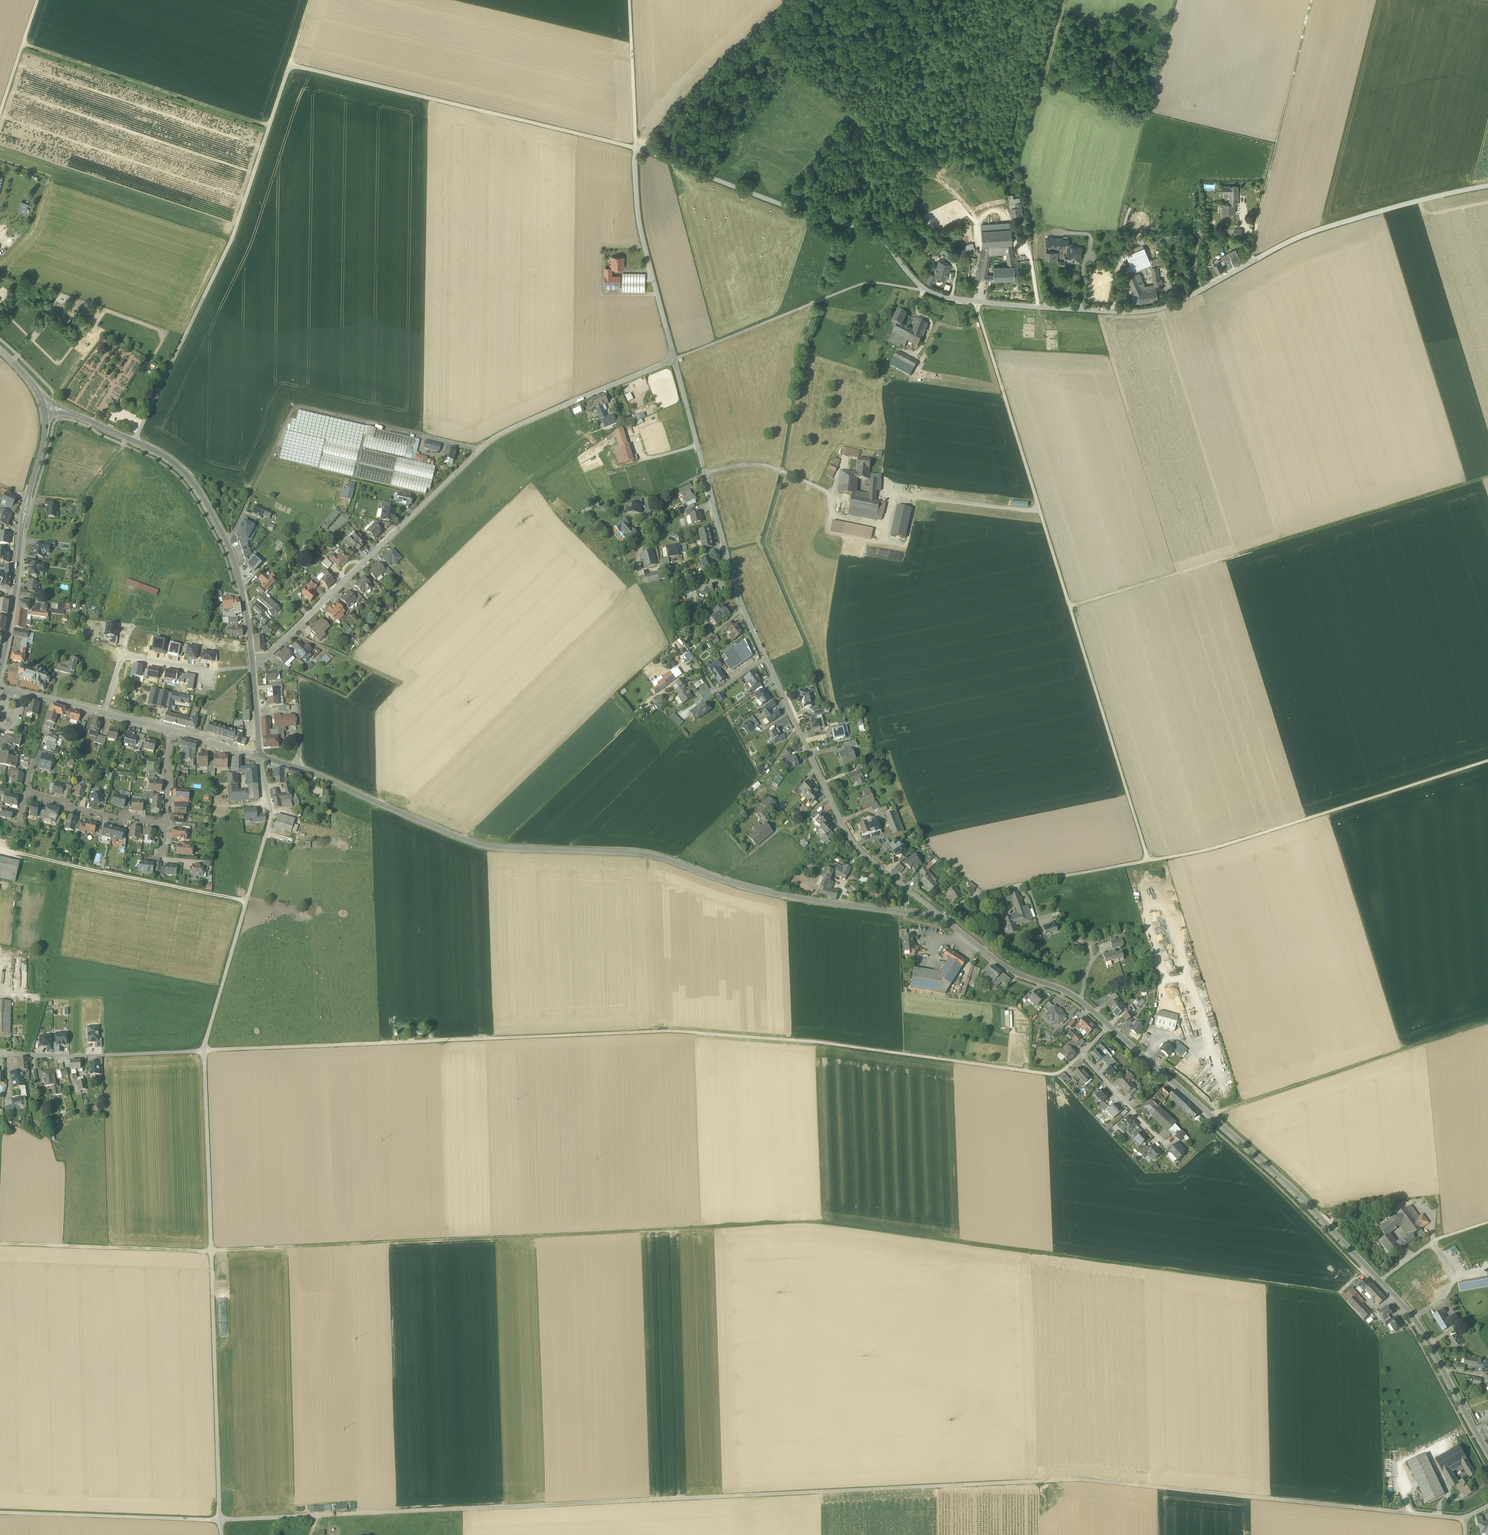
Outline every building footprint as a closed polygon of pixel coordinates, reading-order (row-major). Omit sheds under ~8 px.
[(1230,193),(1230,204),(1235,205),(1238,205),(1238,187),(1223,187),(1223,192),(1230,193)] [(1010,208),(1016,207),(1015,204),(1018,203),(1018,200),(1020,200),(1020,198),(1013,199),(1013,197),(1009,198),(1010,208)] [(29,204),(21,201),(18,212),(25,214),(29,204)] [(1235,211),(1235,205),(1230,204),(1223,204),(1222,210),(1225,211),(1225,213),(1232,213),(1232,211),(1235,211)] [(1010,208),(1011,218),(1023,217),(1021,207),(1016,207),(1010,208)] [(981,224),(982,230),(1011,228),(1009,222),(981,224)] [(1012,244),(1011,228),(982,230),(981,230),(982,246),(987,245),(991,245),(992,245),(1005,244),(1010,244),(1012,244)] [(1005,244),(992,245),(990,255),(1007,254),(1005,244)] [(1010,244),(1005,244),(1007,254),(1008,266),(1009,266),(1014,266),(1013,264),(1012,257),(1010,244)] [(1125,252),(1127,256),(1144,248),(1142,244),(1125,252)] [(978,270),(982,271),(987,245),(982,246),(978,270)] [(991,245),(987,245),(982,271),(982,274),(987,275),(987,274),(990,255),(992,245),(991,245)] [(1082,248),(1074,247),(1073,256),(1066,255),(1066,259),(1079,261),(1082,248)] [(1132,269),(1133,272),(1134,272),(1151,264),(1149,261),(1144,248),(1127,256),(1131,265),(1132,269)] [(942,254),(951,261),(953,258),(953,257),(944,250),(942,254)] [(1228,260),(1231,258),(1238,255),(1235,250),(1229,253),(1225,255),(1228,260)] [(1046,260),(1057,261),(1058,253),(1046,253),(1045,260),(1046,260)] [(1242,262),(1238,255),(1231,258),(1235,266),(1242,262)] [(612,268),(623,268),(623,257),(614,257),(612,257),(612,259),(612,268)] [(938,261),(936,267),(948,271),(950,265),(938,261)] [(1225,269),(1222,265),(1221,262),(1219,262),(1216,264),(1214,265),(1213,265),(1217,273),(1225,269)] [(1009,274),(1009,266),(1008,266),(1003,267),(993,267),(994,275),(994,276),(1000,276),(1000,274),(1009,274)] [(994,280),(1015,280),(1014,273),(1014,266),(1009,266),(1009,274),(1000,274),(1000,276),(994,276),(994,280)] [(948,271),(936,267),(934,275),(935,276),(946,279),(948,271)] [(645,273),(622,273),(622,292),(645,292),(645,273)] [(1139,273),(1135,275),(1142,289),(1146,288),(1139,273)] [(931,274),(930,276),(927,281),(927,283),(931,285),(935,276),(934,275),(931,274)] [(1135,295),(1138,293),(1137,290),(1142,289),(1135,275),(1127,278),(1135,295)] [(1139,299),(1140,303),(1157,300),(1155,286),(1147,288),(1148,297),(1139,299)] [(1146,288),(1142,289),(1137,290),(1138,293),(1139,299),(1148,297),(1147,288),(1146,288)] [(892,322),(894,324),(897,325),(901,327),(902,325),(907,316),(897,311),(892,322)] [(913,331),(912,333),(911,335),(921,341),(923,339),(922,338),(928,325),(926,324),(917,320),(916,324),(913,331)] [(896,327),(892,334),(908,342),(918,347),(921,341),(911,335),(912,333),(901,327),(897,325),(896,327)] [(913,331),(902,325),(901,327),(912,333),(913,331)] [(892,334),(890,339),(901,345),(905,347),(908,342),(892,334)] [(900,348),(901,345),(890,339),(888,342),(900,348)] [(891,366),(910,376),(917,363),(898,352),(891,366)] [(630,394),(625,396),(628,403),(633,400),(630,394)] [(592,400),(596,408),(601,406),(608,403),(604,395),(592,400)] [(596,408),(601,421),(606,418),(601,406),(596,408)] [(580,407),(572,411),(575,416),(582,412),(580,407)] [(279,459),(425,494),(427,489),(430,490),(435,467),(433,466),(430,466),(426,464),(415,462),(415,461),(411,459),(415,440),(415,439),(365,427),(298,411),(296,420),(292,419),(289,432),(286,431),(279,459)] [(635,418),(636,422),(645,418),(643,413),(639,415),(638,414),(635,416),(635,417),(634,417),(635,418)] [(604,428),(616,423),(613,416),(606,418),(601,421),(604,428)] [(619,447),(619,448),(627,445),(622,429),(615,432),(617,438),(619,447)] [(607,441),(611,439),(613,437),(615,439),(617,438),(615,432),(606,439),(607,441)] [(419,441),(415,440),(411,459),(415,461),(416,455),(419,441)] [(424,448),(439,452),(441,445),(425,442),(424,448)] [(624,464),(634,461),(632,456),(629,445),(628,445),(627,445),(619,448),(621,451),(624,464)] [(841,455),(858,459),(859,455),(860,451),(843,448),(841,455)] [(443,459),(445,460),(452,461),(453,462),(456,451),(446,449),(443,459)] [(618,466),(624,464),(621,451),(614,453),(618,466)] [(415,462),(426,464),(427,458),(416,455),(415,461),(415,462)] [(857,479),(868,480),(870,461),(858,460),(857,473),(854,473),(853,478),(857,478),(857,479)] [(826,475),(832,478),(839,464),(838,464),(833,462),(826,475)] [(838,494),(852,495),(855,494),(855,492),(857,479),(857,478),(853,478),(854,473),(840,471),(838,494)] [(877,480),(876,491),(880,491),(881,476),(870,475),(870,480),(877,480)] [(687,505),(688,507),(692,505),(696,503),(695,502),(696,501),(695,497),(693,498),(690,490),(686,491),(685,488),(678,491),(680,495),(682,494),(685,501),(687,505)] [(354,491),(353,490),(348,489),(347,489),(347,490),(345,498),(351,500),(354,491)] [(855,496),(854,499),(855,499),(869,501),(869,497),(869,495),(855,492),(855,494),(855,496)] [(14,504),(14,502),(12,502),(14,497),(5,493),(2,501),(7,503),(6,505),(12,507),(12,508),(14,504)] [(400,494),(398,494),(397,497),(397,499),(398,499),(398,502),(406,504),(408,505),(410,505),(411,502),(410,501),(411,497),(409,496),(400,494)] [(632,504),(641,505),(642,496),(633,496),(632,504)] [(1029,501),(995,497),(994,502),(1028,507),(1029,501)] [(849,508),(869,512),(877,514),(880,502),(875,502),(869,501),(855,499),(854,499),(850,500),(849,508)] [(926,506),(948,510),(949,504),(927,500),(926,506)] [(2,501),(0,507),(6,510),(10,511),(12,507),(6,505),(7,503),(2,501)] [(885,503),(880,502),(877,514),(882,515),(885,503)] [(628,512),(640,514),(641,505),(632,504),(629,504),(629,507),(628,512)] [(47,517),(55,518),(56,513),(57,506),(54,506),(48,505),(48,506),(48,509),(47,509),(46,513),(47,513),(47,517)] [(912,509),(897,506),(890,536),(905,539),(912,509)] [(252,514),(260,518),(262,516),(264,511),(255,507),(252,514)] [(869,512),(849,508),(848,515),(867,519),(869,512)] [(387,521),(393,522),(395,515),(394,515),(394,511),(389,510),(385,509),(384,512),(383,512),(381,519),(383,520),(387,521)] [(7,526),(11,515),(5,513),(0,511),(0,523),(3,524),(7,526)] [(262,516),(269,519),(272,514),(264,511),(262,516)] [(322,524),(327,528),(341,513),(334,511),(322,524)] [(877,514),(869,512),(867,519),(875,520),(876,519),(877,514)] [(690,516),(692,525),(702,523),(700,517),(701,517),(700,513),(690,515),(690,516)] [(646,526),(648,529),(653,525),(654,518),(647,517),(646,522),(644,524),(646,526)] [(624,537),(628,543),(637,535),(633,530),(632,530),(628,525),(628,524),(624,519),(615,527),(619,532),(622,530),(626,535),(624,537)] [(254,526),(244,521),(237,535),(241,537),(247,540),(254,526)] [(843,534),(845,525),(832,522),(830,531),(843,534)] [(843,534),(871,539),(873,531),(845,525),(843,534)] [(258,528),(254,526),(247,540),(251,542),(258,528)] [(371,528),(369,526),(368,526),(364,529),(364,531),(366,533),(367,532),(375,540),(378,536),(378,535),(381,533),(378,529),(375,526),(372,529),(371,528)] [(702,536),(703,540),(711,538),(710,534),(709,534),(708,529),(702,530),(700,530),(699,532),(699,534),(700,534),(700,537),(702,536)] [(9,544),(10,534),(0,533),(0,536),(0,543),(9,544)] [(360,550),(363,547),(361,545),(362,544),(365,542),(356,533),(355,534),(349,540),(348,539),(344,543),(346,545),(347,545),(348,547),(349,547),(350,547),(352,550),(353,550),(355,548),(357,550),(358,548),(360,550)] [(635,542),(638,548),(640,547),(647,542),(643,536),(635,542)] [(247,540),(241,537),(239,542),(245,560),(247,559),(251,554),(247,541),(247,540)] [(712,543),(711,538),(703,540),(704,544),(702,544),(702,546),(702,547),(702,549),(704,550),(706,549),(712,548),(711,543),(712,543)] [(35,556),(43,557),(43,555),(46,553),(49,554),(50,547),(50,545),(47,545),(47,544),(38,543),(38,544),(35,546),(33,555),(33,556),(35,556)] [(667,549),(668,558),(675,557),(675,555),(679,555),(678,554),(677,546),(670,547),(671,548),(667,549)] [(641,555),(645,568),(656,565),(652,549),(646,550),(647,553),(641,555)] [(9,563),(10,553),(5,553),(3,553),(3,551),(0,550),(0,561),(4,561),(4,562),(9,563)] [(394,561),(397,563),(401,559),(392,550),(383,559),(389,566),(392,563),(394,561)] [(330,558),(339,567),(340,566),(342,567),(347,562),(346,561),(349,557),(343,551),(343,552),(343,551),(341,551),(340,552),(340,554),(337,558),(333,554),(330,558)] [(259,558),(255,554),(249,561),(245,565),(246,565),(253,571),(254,572),(257,569),(262,564),(258,560),(259,558)] [(700,563),(703,571),(705,570),(711,569),(710,568),(713,567),(712,563),(714,563),(712,558),(705,560),(705,561),(700,563)] [(322,564),(328,569),(332,564),(326,559),(322,564)] [(35,577),(37,577),(38,576),(39,572),(43,573),(44,566),(40,565),(40,564),(36,564),(31,563),(31,566),(31,568),(30,571),(30,575),(34,575),(35,577)] [(369,573),(376,580),(380,576),(385,572),(382,568),(378,564),(369,573)] [(385,572),(389,576),(392,574),(385,566),(382,568),(385,572)] [(260,571),(257,569),(254,572),(253,571),(250,574),(254,577),(260,571)] [(658,573),(646,576),(642,577),(644,584),(659,581),(658,573)] [(320,581),(324,577),(321,574),(316,579),(319,582),(320,581)] [(276,580),(272,576),(268,579),(264,575),(259,579),(264,584),(268,588),(276,580)] [(334,582),(328,575),(327,575),(324,577),(320,581),(327,589),(334,582)] [(360,592),(362,594),(365,591),(366,592),(369,589),(370,590),(372,588),(363,578),(354,586),(355,587),(360,592)] [(127,580),(125,585),(156,596),(158,591),(127,580)] [(318,585),(317,584),(313,581),(309,585),(314,589),(318,585)] [(30,592),(35,592),(35,590),(36,589),(37,589),(38,583),(29,582),(28,591),(30,592)] [(698,598),(703,601),(706,595),(708,596),(710,592),(713,591),(711,587),(706,588),(704,587),(705,586),(701,583),(699,587),(698,587),(697,586),(696,588),(695,588),(695,589),(694,591),(696,592),(698,598)] [(309,585),(302,594),(301,595),(302,596),(309,602),(315,596),(310,592),(313,589),(314,590),(314,589),(309,585)] [(259,593),(262,595),(262,594),(263,594),(265,592),(266,591),(265,591),(261,587),(260,587),(257,590),(259,593)] [(348,608),(349,608),(348,607),(351,604),(352,605),(356,601),(352,596),(348,592),(345,595),(346,595),(345,596),(344,596),(340,600),(344,603),(348,608)] [(362,599),(358,594),(356,592),(352,596),(356,601),(358,603),(362,599)] [(257,599),(263,605),(268,599),(263,594),(262,594),(262,595),(260,596),(257,599)] [(224,609),(233,607),(233,605),(240,604),(238,599),(229,600),(229,597),(222,598),(223,602),(224,609)] [(268,610),(272,607),(274,604),(269,599),(268,599),(263,605),(268,610)] [(7,615),(9,602),(0,600),(0,614),(7,615)] [(32,611),(40,612),(41,605),(35,604),(35,608),(29,607),(29,602),(19,601),(18,610),(27,611),(28,611),(32,611)] [(58,603),(57,610),(57,614),(64,615),(65,609),(65,604),(63,604),(58,603)] [(260,615),(261,616),(263,613),(265,611),(261,607),(257,603),(252,608),(260,615)] [(280,610),(274,604),(272,607),(273,608),(268,612),(271,616),(276,612),(276,613),(280,610)] [(336,604),(331,608),(340,617),(344,612),(340,608),(336,604)] [(341,619),(340,617),(331,608),(327,613),(326,613),(330,617),(335,622),(337,619),(339,621),(341,619)] [(717,613),(723,621),(730,615),(726,609),(722,612),(721,610),(717,613)] [(27,614),(27,611),(18,610),(17,610),(14,628),(25,629),(26,625),(26,620),(27,614)] [(709,617),(710,619),(712,617),(716,614),(715,613),(716,612),(715,610),(708,615),(709,617)] [(258,618),(265,625),(268,621),(267,620),(267,619),(265,616),(266,615),(263,613),(261,616),(260,615),(258,618)] [(723,621),(717,613),(716,614),(712,617),(718,624),(718,625),(723,621)] [(715,626),(718,624),(712,617),(710,619),(715,626)] [(314,638),(319,642),(325,636),(323,633),(329,627),(321,620),(316,625),(316,626),(311,630),(311,631),(312,632),(316,636),(314,638)] [(726,631),(727,632),(729,631),(729,630),(734,627),(730,622),(724,627),(724,628),(726,631)] [(117,630),(118,626),(107,624),(106,636),(110,636),(116,637),(116,633),(117,634),(118,630),(117,630)] [(729,637),(732,641),(742,634),(736,625),(734,627),(729,630),(729,631),(732,635),(729,637)] [(232,634),(232,637),(243,636),(242,627),(231,628),(232,634)] [(304,632),(308,636),(312,632),(311,631),(311,630),(309,627),(304,632)] [(13,636),(23,638),(28,639),(28,633),(29,631),(14,628),(13,636)] [(271,634),(270,632),(269,629),(268,628),(263,630),(262,631),(263,636),(265,636),(271,634)] [(704,635),(708,640),(711,637),(714,636),(710,631),(704,635)] [(22,646),(21,649),(25,650),(26,642),(32,643),(33,634),(28,633),(28,639),(23,638),(22,643),(21,644),(22,646)] [(708,640),(704,635),(699,639),(703,644),(708,640)] [(116,645),(117,637),(116,637),(110,636),(109,644),(116,645)] [(259,645),(263,644),(266,642),(265,636),(263,636),(263,637),(254,638),(255,646),(259,646),(259,645)] [(719,642),(716,636),(711,639),(714,644),(719,642)] [(158,652),(159,652),(159,648),(163,648),(163,645),(164,645),(164,641),(154,640),(152,651),(155,651),(158,652)] [(737,646),(732,648),(742,663),(752,656),(745,640),(737,646)] [(302,658),(303,658),(308,653),(309,653),(311,651),(306,646),(304,648),(298,642),(293,647),(292,648),(297,653),(302,658)] [(178,657),(178,656),(180,647),(180,646),(170,644),(168,655),(178,657)] [(264,648),(263,644),(259,645),(259,646),(255,646),(255,653),(264,652),(264,648)] [(164,645),(162,653),(159,652),(158,652),(158,653),(165,654),(167,645),(164,645)] [(291,646),(289,648),(294,654),(295,655),(297,653),(292,648),(293,647),(291,646)] [(197,648),(187,647),(186,654),(185,658),(195,660),(197,648)] [(731,671),(742,663),(732,648),(731,647),(723,653),(727,659),(724,661),(731,671)] [(23,663),(24,656),(25,650),(21,649),(20,655),(13,654),(11,661),(23,663)] [(281,662),(283,664),(284,664),(292,657),(292,656),(287,650),(285,649),(277,657),(281,662)] [(213,654),(202,652),(201,661),(212,663),(212,662),(213,654)] [(689,652),(683,656),(689,663),(691,662),(694,660),(689,652)] [(311,656),(308,653),(303,658),(306,661),(311,656)] [(320,661),(325,666),(331,660),(327,656),(326,656),(320,661)] [(291,666),(289,664),(294,659),(292,657),(284,664),(286,667),(288,669),(291,666)] [(58,671),(71,674),(72,671),(75,672),(78,660),(71,659),(70,663),(69,667),(60,665),(59,664),(58,670),(58,671)] [(708,668),(712,674),(718,669),(719,669),(722,667),(720,664),(717,661),(712,665),(711,663),(707,666),(708,668)] [(276,667),(283,670),(286,667),(284,664),(283,664),(281,662),(276,667)] [(134,665),(133,666),(132,676),(135,676),(140,677),(142,667),(134,665)] [(44,690),(44,691),(44,690),(45,686),(46,686),(45,685),(45,686),(45,684),(46,683),(48,683),(49,683),(49,682),(49,680),(50,679),(49,679),(47,677),(48,676),(47,676),(47,677),(46,676),(46,674),(47,674),(46,674),(45,673),(46,672),(45,672),(44,672),(44,671),(43,671),(40,670),(40,669),(39,670),(36,669),(37,668),(36,668),(36,669),(35,669),(36,670),(35,670),(34,670),(33,669),(32,668),(32,669),(30,668),(29,667),(29,668),(26,667),(27,667),(26,666),(26,667),(23,666),(22,666),(22,667),(21,669),(20,669),(18,674),(19,675),(18,678),(19,678),(22,679),(22,680),(23,679),(25,680),(25,681),(26,681),(26,680),(29,681),(28,682),(29,682),(29,681),(32,682),(32,683),(31,683),(31,684),(32,684),(35,685),(36,685),(39,686),(39,687),(39,686),(40,686),(39,688),(39,689),(40,689),(44,690)] [(148,670),(147,677),(157,679),(159,669),(149,668),(148,670)] [(725,679),(719,669),(718,669),(712,674),(719,683),(723,680),(725,679)] [(172,682),(172,681),(176,681),(178,673),(165,671),(163,679),(168,680),(167,681),(172,682)] [(265,673),(266,682),(276,680),(275,672),(271,672),(265,673)] [(751,688),(752,688),(759,683),(761,682),(754,672),(744,679),(748,684),(749,683),(752,687),(751,688)] [(670,673),(665,677),(665,678),(663,679),(667,685),(669,683),(674,679),(670,673)] [(195,676),(185,674),(185,675),(184,679),(188,679),(189,681),(188,689),(192,690),(195,676)] [(682,678),(675,683),(676,683),(679,688),(683,685),(683,686),(686,684),(682,678)] [(652,689),(655,693),(663,688),(667,685),(663,679),(658,683),(659,685),(655,687),(652,689)] [(752,688),(754,692),(755,691),(762,687),(759,683),(752,688)] [(677,697),(675,698),(680,705),(683,704),(692,697),(689,693),(693,691),(690,687),(691,687),(689,684),(686,687),(687,688),(685,688),(683,686),(683,685),(679,688),(675,691),(675,692),(678,696),(677,696),(677,697)] [(148,705),(156,707),(159,694),(160,691),(151,689),(148,705)] [(759,699),(763,705),(770,700),(763,690),(757,694),(755,695),(755,696),(758,700),(759,699)] [(177,702),(177,703),(184,704),(184,703),(189,704),(189,701),(190,696),(160,691),(159,694),(168,696),(171,697),(171,699),(174,699),(173,701),(177,702)] [(267,699),(277,698),(277,691),(272,691),(267,691),(267,699)] [(721,693),(716,696),(719,702),(724,699),(721,693)] [(156,707),(165,709),(165,706),(168,696),(159,694),(156,707)] [(812,707),(809,695),(801,697),(797,698),(798,703),(802,702),(803,709),(812,707)] [(171,697),(168,696),(165,706),(168,707),(167,713),(170,714),(171,710),(172,706),(173,701),(174,699),(171,699),(171,697)] [(652,700),(659,709),(662,707),(660,705),(662,703),(658,696),(652,700)] [(278,706),(278,705),(277,698),(267,699),(268,707),(278,706)] [(32,714),(37,715),(39,704),(30,702),(27,713),(32,714)] [(768,709),(769,711),(776,706),(773,702),(766,707),(768,709)] [(50,711),(49,712),(58,715),(58,714),(63,715),(65,709),(52,704),(50,711)] [(703,704),(697,709),(702,716),(708,712),(706,709),(703,704)] [(635,713),(639,719),(644,715),(643,714),(644,713),(641,708),(635,713)] [(63,715),(71,718),(72,711),(65,709),(63,715)] [(695,721),(702,716),(697,709),(690,714),(695,721)] [(767,718),(766,719),(770,723),(779,717),(778,715),(779,715),(777,711),(772,715),(769,711),(768,709),(763,712),(767,718)] [(77,721),(78,722),(80,713),(72,711),(71,718),(70,719),(70,720),(77,721)] [(55,724),(58,715),(49,712),(46,721),(47,722),(55,724)] [(176,725),(185,727),(187,719),(170,714),(167,713),(166,713),(164,721),(173,724),(176,725)] [(679,727),(683,723),(675,714),(670,719),(679,727)] [(275,728),(277,728),(283,727),(285,727),(295,726),(294,716),(279,718),(279,715),(274,715),(275,728)] [(743,723),(744,725),(749,722),(755,729),(759,726),(752,716),(743,723)] [(198,720),(197,720),(192,719),(190,718),(190,720),(188,719),(187,719),(185,727),(195,729),(198,720)] [(261,719),(262,734),(267,733),(267,731),(269,731),(268,718),(261,719)] [(90,730),(98,733),(101,722),(93,720),(90,730)] [(811,731),(815,730),(820,729),(818,721),(809,723),(811,731)] [(744,725),(750,732),(755,729),(749,722),(744,725)] [(206,732),(234,741),(236,734),(236,732),(209,723),(206,732)] [(838,729),(832,730),(834,740),(845,738),(843,728),(838,729)] [(108,738),(117,740),(119,730),(113,729),(112,730),(109,730),(108,738)] [(772,737),(774,741),(779,738),(782,736),(777,729),(769,733),(772,737)] [(125,743),(135,746),(136,740),(137,738),(136,738),(134,737),(131,736),(132,732),(127,731),(125,740),(125,743)] [(240,745),(240,744),(242,739),(242,736),(236,734),(234,741),(233,743),(238,744),(240,745)] [(7,754),(13,755),(16,746),(19,747),(20,742),(21,742),(21,740),(22,737),(13,735),(13,739),(5,736),(4,740),(0,739),(0,743),(10,747),(7,754)] [(52,749),(53,749),(55,744),(57,739),(58,738),(50,735),(45,746),(48,747),(52,749)] [(102,738),(97,737),(96,736),(95,737),(94,742),(100,744),(104,745),(106,738),(103,737),(102,738)] [(279,747),(278,739),(278,736),(269,737),(270,748),(275,747),(279,747)] [(147,751),(153,753),(153,752),(154,752),(156,742),(146,739),(145,742),(144,749),(147,750),(147,751)] [(184,747),(187,748),(188,741),(182,739),(180,746),(184,747)] [(197,743),(188,741),(187,748),(189,749),(192,749),(195,750),(197,743)] [(0,743),(0,749),(2,749),(1,752),(7,754),(10,747),(0,743)] [(841,757),(845,765),(856,761),(853,756),(854,755),(851,749),(846,751),(839,754),(840,758),(841,757)] [(13,755),(7,754),(1,752),(0,752),(0,765),(7,767),(13,768),(16,769),(18,756),(17,756),(13,755)] [(198,758),(198,767),(207,767),(207,762),(207,753),(201,753),(201,758),(198,758)] [(781,758),(783,762),(785,761),(791,757),(789,753),(781,758)] [(214,768),(226,768),(226,763),(227,763),(227,755),(218,755),(218,756),(214,756),(214,762),(214,768)] [(39,769),(50,771),(51,765),(53,765),(54,764),(55,761),(54,760),(53,759),(52,760),(42,757),(39,769)] [(239,774),(246,773),(246,768),(241,768),(241,757),(232,757),(232,770),(238,769),(239,773),(239,774)] [(785,761),(789,770),(799,765),(795,757),(792,759),(791,757),(785,761)] [(155,774),(158,775),(160,762),(148,761),(147,768),(149,768),(148,773),(148,774),(155,774)] [(761,765),(756,768),(761,777),(765,772),(761,765)] [(246,773),(247,785),(257,784),(256,767),(250,767),(250,773),(246,773)] [(274,768),(274,777),(285,777),(285,773),(285,768),(274,768)] [(858,781),(860,787),(866,785),(864,779),(861,771),(858,772),(857,773),(857,774),(854,775),(853,774),(849,776),(852,784),(858,781)] [(13,782),(21,784),(23,774),(18,773),(14,772),(14,773),(13,778),(12,782),(13,782)] [(228,783),(229,797),(236,797),(235,791),(235,785),(238,785),(236,774),(232,774),(227,774),(227,780),(228,783)] [(772,785),(777,788),(783,778),(779,775),(772,785)] [(154,791),(161,792),(161,787),(162,782),(157,782),(150,781),(150,782),(149,786),(153,791),(154,791)] [(758,781),(752,787),(755,791),(761,785),(758,781)] [(800,790),(806,796),(814,787),(809,781),(803,786),(800,789),(800,790)] [(798,792),(800,790),(800,789),(803,786),(800,783),(795,788),(798,792)] [(258,799),(257,784),(247,785),(247,790),(248,789),(249,796),(249,800),(258,799)] [(63,787),(55,785),(53,793),(61,795),(62,793),(63,787)] [(62,793),(67,795),(70,786),(65,785),(65,788),(63,787),(62,793)] [(74,797),(83,799),(84,793),(85,788),(81,787),(77,786),(74,797)] [(806,796),(804,798),(808,802),(808,803),(808,804),(809,803),(809,804),(814,800),(818,795),(815,792),(817,790),(814,787),(806,796)] [(859,801),(863,809),(870,806),(875,803),(869,789),(864,791),(867,798),(860,801),(859,799),(858,800),(859,802),(859,801)] [(180,799),(187,799),(187,791),(176,790),(176,798),(180,799)] [(93,803),(94,806),(102,803),(103,800),(102,799),(101,793),(100,793),(92,796),(91,796),(92,799),(90,800),(91,803),(93,803)] [(275,808),(281,807),(284,807),(284,801),(290,800),(292,800),(290,793),(287,794),(277,794),(273,795),(275,808)] [(4,803),(17,806),(19,797),(10,795),(6,794),(6,796),(4,803)] [(114,805),(123,807),(125,799),(126,798),(124,797),(120,796),(115,795),(114,800),(115,801),(114,805)] [(762,805),(770,812),(777,804),(768,797),(761,805),(762,805)] [(159,810),(160,810),(161,799),(159,799),(153,798),(153,800),(153,805),(152,809),(153,810),(159,810)] [(809,805),(808,804),(808,803),(808,802),(804,798),(800,801),(802,803),(804,806),(805,806),(806,807),(809,805)] [(132,810),(142,811),(143,806),(143,801),(142,801),(132,800),(132,810)] [(810,806),(812,808),(817,803),(814,800),(809,804),(809,803),(808,804),(809,805),(810,806)] [(783,802),(779,807),(781,810),(787,805),(783,802)] [(870,806),(873,812),(879,809),(876,802),(875,803),(870,806)] [(30,816),(37,817),(38,810),(39,805),(33,804),(32,808),(30,808),(29,811),(31,812),(30,816)] [(56,821),(58,816),(59,808),(47,805),(46,811),(44,818),(45,818),(56,821)] [(179,806),(175,805),(174,814),(183,815),(185,815),(186,807),(179,806)] [(756,811),(765,818),(770,812),(762,805),(756,811)] [(1,817),(11,819),(13,811),(7,810),(3,809),(1,817)] [(253,819),(257,818),(256,816),(256,812),(255,812),(255,809),(244,810),(244,815),(244,818),(244,819),(249,819),(253,819)] [(904,832),(900,822),(897,823),(893,813),(886,815),(892,830),(894,835),(904,832)] [(182,823),(183,823),(183,815),(174,814),(173,822),(182,823)] [(817,820),(817,821),(819,823),(818,824),(819,824),(822,827),(827,822),(830,820),(824,814),(821,817),(817,820)] [(278,815),(275,823),(287,826),(290,818),(278,815)] [(69,830),(74,831),(74,830),(76,821),(77,819),(68,816),(67,821),(66,821),(65,821),(65,823),(65,824),(66,824),(65,827),(69,828),(69,830)] [(292,831),(294,824),(295,820),(290,818),(287,826),(275,823),(274,827),(291,832),(292,831)] [(871,833),(881,830),(876,818),(867,821),(867,822),(871,833)] [(85,831),(94,833),(96,824),(87,822),(87,825),(85,831)] [(833,828),(827,822),(822,827),(819,830),(822,833),(823,832),(826,834),(833,828)] [(859,825),(863,836),(871,833),(867,822),(859,825)] [(87,825),(80,823),(78,831),(78,832),(85,833),(85,831),(87,825)] [(757,830),(757,831),(764,839),(772,832),(766,823),(762,827),(757,830)] [(111,838),(114,828),(109,827),(109,826),(105,825),(103,831),(101,836),(102,836),(108,838),(108,837),(111,837),(111,838)] [(132,838),(139,838),(139,834),(140,828),(131,827),(130,835),(130,836),(130,837),(130,838),(132,838)] [(123,830),(114,828),(111,838),(121,841),(123,830)] [(139,840),(142,840),(143,836),(145,836),(147,836),(147,829),(144,829),(143,835),(139,834),(139,838),(139,840)] [(151,842),(154,842),(155,838),(154,837),(154,834),(155,834),(156,830),(151,830),(149,830),(149,829),(147,829),(147,836),(148,836),(147,842),(151,842)] [(180,839),(186,840),(186,834),(187,830),(181,829),(173,829),(172,838),(180,838),(180,839)] [(882,834),(884,839),(894,835),(892,830),(882,834)] [(756,845),(764,839),(757,831),(749,837),(756,845)] [(273,833),(271,837),(289,843),(290,838),(273,833)] [(18,839),(17,845),(26,848),(27,842),(18,839)] [(882,846),(886,852),(890,849),(891,850),(895,846),(894,846),(895,845),(892,843),(890,844),(888,841),(882,846)] [(891,850),(895,856),(901,852),(904,855),(908,852),(900,842),(895,845),(894,846),(895,846),(891,850)] [(177,854),(189,855),(190,847),(183,846),(177,845),(177,854)] [(912,869),(915,872),(922,865),(916,859),(917,858),(914,854),(908,860),(908,863),(906,865),(910,870),(912,869)] [(1,871),(17,874),(20,862),(0,858),(0,870),(1,871)] [(927,870),(928,871),(939,860),(936,858),(925,868),(927,870)] [(148,873),(152,874),(153,863),(145,862),(145,861),(141,861),(141,865),(140,865),(139,868),(140,869),(143,869),(142,872),(148,873)] [(835,863),(831,871),(833,872),(835,873),(836,869),(841,872),(843,868),(835,863)] [(895,868),(900,873),(904,869),(899,864),(895,868)] [(165,874),(172,875),(173,871),(176,872),(177,866),(171,866),(168,866),(165,865),(165,874)] [(197,876),(202,877),(202,871),(203,867),(203,866),(202,866),(193,865),(192,870),(190,871),(190,872),(191,874),(192,874),(196,875),(196,876),(197,876)] [(839,876),(845,880),(852,868),(845,865),(843,868),(841,872),(839,876)] [(830,881),(833,873),(833,872),(831,871),(828,870),(826,868),(822,878),(824,878),(829,881),(830,881)] [(920,881),(930,891),(937,885),(935,883),(930,877),(932,875),(928,871),(927,870),(922,874),(924,876),(923,876),(924,877),(920,881)] [(1,871),(0,875),(0,878),(15,882),(17,874),(1,871)] [(870,880),(861,875),(858,883),(862,885),(863,882),(868,884),(870,880)] [(826,889),(829,881),(824,878),(820,886),(823,889),(823,888),(826,889)] [(966,886),(970,888),(973,891),(976,887),(969,882),(966,886)] [(947,893),(953,902),(962,896),(959,892),(955,887),(947,893)] [(823,888),(823,889),(822,896),(836,899),(838,892),(831,890),(826,889),(823,888)] [(1013,901),(1014,904),(1020,902),(1017,893),(1011,895),(1013,901)] [(997,899),(999,905),(1013,901),(1011,895),(997,899)] [(1013,916),(1016,925),(1027,921),(1023,908),(1022,905),(1016,908),(1018,914),(1013,916)] [(1023,908),(1027,921),(1032,920),(1027,906),(1023,908)] [(1013,917),(1001,921),(1002,925),(1007,936),(1019,932),(1016,925),(1013,916),(1013,917)] [(994,928),(1002,925),(1001,921),(1000,921),(999,918),(992,921),(994,928)] [(1054,923),(1043,927),(1045,934),(1049,933),(1049,934),(1057,931),(1054,923)] [(903,938),(904,951),(910,951),(910,950),(914,949),(913,940),(914,940),(914,936),(907,936),(907,938),(903,938)] [(948,960),(951,961),(955,954),(948,949),(945,954),(943,956),(948,960)] [(1117,959),(1115,953),(1114,951),(1104,955),(1103,955),(1106,962),(1106,963),(1106,962),(1109,961),(1109,962),(1117,959)] [(961,968),(962,968),(966,961),(955,954),(951,961),(961,968)] [(948,960),(947,963),(940,973),(938,977),(951,985),(961,968),(951,961),(948,960)] [(934,972),(940,973),(947,963),(940,962),(939,961),(938,963),(937,963),(936,966),(935,966),(934,972)] [(992,984),(997,988),(1001,982),(1006,986),(1010,980),(992,966),(984,976),(987,979),(990,981),(993,983),(992,984)] [(968,984),(974,986),(980,969),(974,967),(968,984)] [(946,994),(951,985),(938,977),(940,973),(934,972),(914,968),(910,988),(946,994)] [(1029,1000),(1035,1005),(1037,1003),(1038,1004),(1044,998),(1036,991),(1031,996),(1028,999),(1029,1000)] [(1023,999),(1026,1002),(1029,1000),(1028,999),(1031,996),(1028,993),(1023,999)] [(1130,1000),(1137,1006),(1139,1003),(1133,998),(1130,1000)] [(1137,1006),(1140,1009),(1142,1006),(1145,1002),(1142,999),(1139,1003),(1137,1006)] [(1109,1007),(1113,1011),(1122,1005),(1119,1000),(1114,1003),(1109,1007)] [(10,1033),(10,1002),(0,1001),(0,1033),(10,1033)] [(1043,1009),(1048,1013),(1053,1007),(1049,1003),(1043,1009)] [(1116,1017),(1123,1012),(1126,1010),(1125,1010),(1122,1005),(1113,1011),(1116,1017)] [(1054,1006),(1053,1007),(1048,1013),(1045,1016),(1046,1017),(1045,1018),(1045,1019),(1047,1021),(1049,1021),(1049,1020),(1050,1021),(1053,1018),(1055,1020),(1059,1024),(1060,1023),(1065,1017),(1066,1016),(1054,1006)] [(1128,1008),(1125,1010),(1126,1010),(1123,1012),(1126,1015),(1123,1017),(1126,1021),(1134,1016),(1128,1008)] [(1011,1011),(1004,1011),(1004,1009),(1000,1009),(1001,1028),(1012,1027),(1011,1011)] [(1177,1022),(1179,1015),(1160,1010),(1158,1017),(1174,1021),(1175,1017),(1178,1018),(1177,1022)] [(1085,1017),(1077,1025),(1080,1028),(1083,1030),(1091,1023),(1085,1017)] [(1155,1026),(1174,1031),(1177,1022),(1174,1021),(1158,1017),(1155,1026)] [(1073,1020),(1068,1025),(1071,1028),(1076,1023),(1073,1020)] [(1131,1030),(1137,1035),(1143,1027),(1137,1022),(1131,1030)] [(1095,1027),(1091,1023),(1083,1030),(1083,1031),(1081,1033),(1083,1035),(1085,1033),(1087,1035),(1095,1027)] [(88,1028),(88,1042),(96,1042),(98,1042),(98,1040),(98,1027),(91,1027),(91,1028),(88,1028)] [(1080,1038),(1077,1036),(1072,1031),(1068,1035),(1073,1039),(1076,1042),(1080,1038)] [(56,1043),(56,1045),(59,1045),(61,1045),(61,1046),(64,1046),(64,1045),(66,1045),(66,1034),(56,1034),(56,1043)] [(40,1047),(47,1047),(50,1046),(50,1043),(50,1037),(47,1037),(47,1036),(42,1036),(42,1037),(39,1037),(40,1047)] [(1078,1048),(1080,1046),(1076,1042),(1073,1039),(1071,1041),(1076,1046),(1078,1048)] [(1068,1047),(1071,1050),(1076,1046),(1071,1041),(1066,1045),(1068,1047)] [(1181,1057),(1183,1058),(1187,1054),(1185,1053),(1187,1051),(1178,1043),(1177,1044),(1175,1042),(1170,1042),(1169,1043),(1168,1043),(1167,1044),(1174,1050),(1174,1051),(1181,1057)] [(1162,1051),(1168,1057),(1174,1051),(1174,1050),(1167,1044),(1166,1043),(1163,1046),(1165,1047),(1162,1051)] [(1068,1047),(1061,1053),(1065,1057),(1064,1058),(1065,1058),(1068,1062),(1076,1055),(1071,1050),(1068,1047)] [(1104,1056),(1101,1053),(1098,1049),(1092,1055),(1098,1062),(1101,1059),(1104,1056)] [(1101,1059),(1105,1064),(1111,1058),(1109,1056),(1107,1057),(1105,1055),(1104,1056),(1101,1059)] [(19,1061),(20,1069),(21,1069),(21,1071),(22,1071),(28,1070),(27,1063),(29,1063),(28,1058),(22,1058),(22,1061),(19,1061)] [(1111,1058),(1105,1064),(1109,1068),(1112,1065),(1112,1066),(1114,1065),(1111,1062),(1113,1061),(1111,1058)] [(77,1079),(76,1074),(75,1072),(76,1072),(77,1071),(78,1070),(80,1070),(80,1069),(79,1061),(69,1061),(70,1071),(71,1074),(71,1075),(72,1080),(77,1079)] [(94,1075),(95,1075),(96,1075),(99,1074),(99,1070),(99,1064),(98,1062),(96,1062),(90,1063),(90,1069),(88,1069),(88,1072),(90,1072),(90,1075),(94,1075)] [(1113,1078),(1119,1073),(1115,1069),(1112,1066),(1112,1065),(1109,1068),(1106,1071),(1109,1074),(1113,1078)] [(1080,1079),(1080,1080),(1087,1074),(1083,1070),(1083,1071),(1080,1067),(1074,1073),(1076,1075),(1080,1079)] [(10,1073),(12,1081),(20,1079),(20,1080),(24,1080),(22,1071),(21,1071),(20,1071),(10,1073)] [(55,1071),(48,1072),(49,1079),(49,1080),(56,1079),(57,1079),(55,1071)] [(1120,1077),(1122,1079),(1125,1077),(1129,1074),(1127,1071),(1120,1077)] [(1059,1077),(1065,1085),(1070,1080),(1064,1073),(1059,1077)] [(1091,1079),(1087,1074),(1080,1080),(1084,1085),(1085,1084),(1084,1083),(1090,1078),(1091,1079)] [(1127,1094),(1130,1091),(1133,1088),(1134,1087),(1129,1082),(1125,1077),(1122,1079),(1118,1083),(1127,1094)] [(24,1086),(24,1080),(20,1080),(20,1079),(12,1081),(13,1088),(18,1087),(24,1086)] [(49,1080),(49,1079),(43,1081),(44,1087),(52,1086),(52,1087),(57,1087),(56,1079),(49,1080)] [(86,1090),(85,1084),(84,1080),(77,1082),(78,1086),(79,1091),(86,1090)] [(52,1087),(53,1091),(56,1091),(57,1095),(58,1095),(62,1094),(61,1086),(57,1087),(52,1087)] [(1150,1101),(1157,1108),(1169,1096),(1168,1095),(1161,1089),(1150,1101)] [(1097,1096),(1103,1103),(1109,1097),(1102,1090),(1100,1093),(1097,1096)] [(1171,1098),(1179,1105),(1184,1100),(1176,1093),(1171,1098)] [(13,1099),(15,1107),(20,1106),(23,1105),(22,1098),(21,1098),(13,1099)] [(1152,1116),(1161,1125),(1168,1118),(1157,1108),(1150,1101),(1144,1108),(1149,1114),(1151,1115),(1150,1115),(1151,1117),(1152,1116)] [(1191,1106),(1187,1102),(1182,1108),(1195,1119),(1199,1114),(1191,1106)] [(1115,1104),(1110,1109),(1109,1109),(1111,1111),(1108,1114),(1113,1119),(1122,1111),(1115,1104)] [(1139,1113),(1144,1119),(1149,1114),(1144,1108),(1139,1113)] [(1128,1132),(1129,1133),(1134,1128),(1137,1125),(1134,1122),(1133,1123),(1127,1117),(1118,1126),(1122,1131),(1124,1129),(1125,1129),(1128,1132)] [(1164,1128),(1171,1121),(1168,1118),(1161,1125),(1164,1128)] [(1180,1130),(1171,1121),(1164,1128),(1165,1129),(1171,1135),(1174,1137),(1181,1130),(1180,1130)] [(1130,1137),(1132,1134),(1136,1130),(1134,1128),(1129,1133),(1128,1132),(1127,1133),(1130,1137)] [(1139,1128),(1136,1130),(1132,1134),(1136,1138),(1142,1132),(1139,1128)] [(1168,1139),(1171,1135),(1165,1129),(1159,1135),(1164,1140),(1167,1138),(1168,1139)] [(1134,1140),(1139,1146),(1148,1138),(1142,1132),(1136,1138),(1134,1140)] [(1176,1136),(1180,1140),(1184,1136),(1180,1132),(1176,1136)] [(1169,1151),(1172,1154),(1177,1160),(1180,1158),(1181,1158),(1183,1156),(1183,1154),(1182,1153),(1185,1150),(1177,1142),(1173,1146),(1173,1147),(1169,1151)] [(1154,1160),(1155,1160),(1157,1159),(1157,1157),(1161,1154),(1157,1150),(1158,1149),(1154,1145),(1149,1150),(1146,1152),(1145,1151),(1141,1154),(1143,1157),(1147,1154),(1148,1154),(1153,1160),(1153,1159),(1154,1160)] [(1138,1152),(1141,1154),(1145,1151),(1146,1152),(1149,1150),(1145,1146),(1138,1152)] [(1174,1162),(1177,1160),(1172,1154),(1169,1157),(1174,1162)] [(1411,1206),(1406,1209),(1421,1229),(1429,1223),(1423,1215),(1420,1217),(1411,1206)] [(1405,1208),(1397,1214),(1403,1223),(1411,1233),(1413,1235),(1421,1229),(1406,1209),(1405,1208)] [(1397,1214),(1380,1228),(1379,1228),(1386,1236),(1390,1234),(1403,1223),(1397,1214)] [(1424,1232),(1421,1229),(1413,1235),(1415,1238),(1424,1232)] [(1409,1243),(1415,1238),(1413,1235),(1411,1233),(1405,1238),(1409,1243)] [(1380,1241),(1389,1254),(1399,1246),(1397,1243),(1390,1234),(1386,1236),(1380,1241)] [(1405,1246),(1401,1240),(1397,1243),(1399,1246),(1402,1249),(1405,1246)] [(1460,1292),(1487,1287),(1487,1278),(1458,1283),(1460,1292)] [(1353,1283),(1357,1288),(1359,1286),(1362,1283),(1358,1279),(1353,1283)] [(1364,1291),(1365,1290),(1371,1284),(1366,1279),(1362,1283),(1359,1286),(1364,1291)] [(1371,1284),(1365,1290),(1367,1293),(1365,1295),(1373,1304),(1375,1301),(1379,1305),(1385,1298),(1377,1289),(1371,1284)] [(1349,1297),(1351,1299),(1354,1297),(1357,1295),(1358,1294),(1352,1288),(1346,1294),(1349,1297)] [(1356,1298),(1354,1297),(1351,1299),(1349,1301),(1365,1318),(1370,1314),(1356,1299),(1356,1298)] [(1347,1302),(1363,1320),(1365,1318),(1349,1301),(1347,1302)] [(1384,1319),(1389,1316),(1392,1314),(1388,1306),(1379,1312),(1384,1319)] [(1442,1331),(1443,1331),(1446,1329),(1451,1326),(1450,1324),(1454,1322),(1450,1317),(1447,1319),(1444,1314),(1446,1312),(1444,1309),(1440,1311),(1433,1315),(1433,1316),(1434,1315),(1437,1320),(1437,1321),(1443,1331),(1442,1331)] [(1450,1317),(1454,1322),(1459,1319),(1456,1313),(1450,1317)] [(1393,1317),(1391,1319),(1389,1316),(1384,1319),(1381,1320),(1383,1323),(1385,1322),(1387,1325),(1390,1323),(1394,1320),(1393,1317)] [(1390,1323),(1395,1331),(1402,1326),(1397,1318),(1394,1320),(1390,1323)] [(1448,1340),(1453,1348),(1462,1343),(1457,1334),(1448,1340)] [(1435,1459),(1442,1472),(1466,1458),(1459,1445),(1435,1459)] [(1408,1462),(1427,1503),(1445,1495),(1426,1454),(1408,1462)] [(1442,1472),(1444,1476),(1451,1472),(1451,1471),(1462,1465),(1470,1477),(1476,1474),(1466,1458),(1442,1472)] [(1457,1482),(1453,1475),(1447,1479),(1452,1488),(1458,1484),(1457,1482)] [(1458,1484),(1466,1497),(1476,1490),(1467,1476),(1457,1482),(1458,1484)] [(1481,1532),(1485,1531),(1486,1534),(1487,1534),(1487,1522),(1484,1523),(1479,1524),(1481,1532)]
